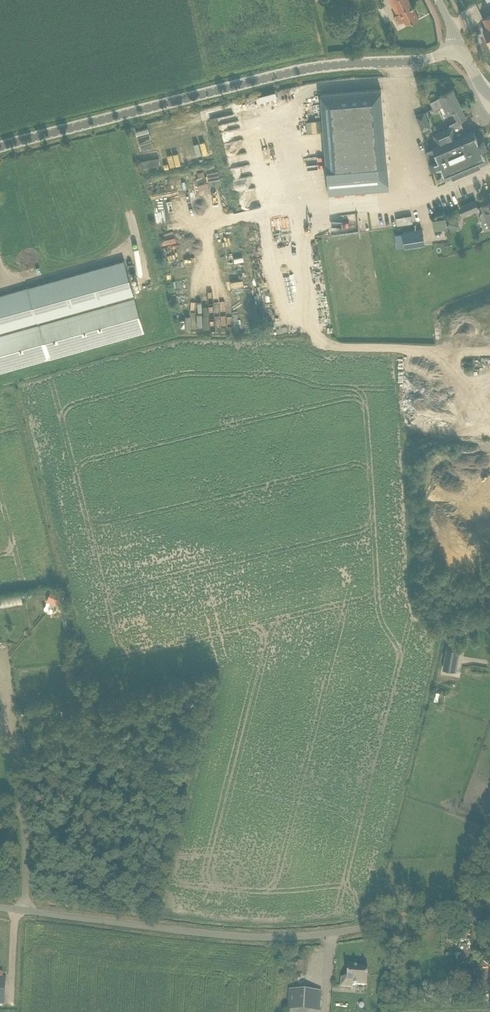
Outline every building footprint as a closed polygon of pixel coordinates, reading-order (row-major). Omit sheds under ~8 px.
[(397,14),(394,16),(398,24),(404,21),(406,24),(419,17),(409,0),(390,0),(397,14)] [(476,5),(462,12),(468,25),(482,18),(476,5)] [(320,94),(328,194),(389,189),(381,89),(320,94)] [(430,102),(434,110),(444,106),(447,112),(452,110),(459,124),(466,120),(459,107),(461,106),(453,89),(439,96),(440,98),(430,102)] [(273,92),(253,98),(255,103),(275,97),(273,92)] [(424,113),(416,116),(418,121),(426,118),(424,113)] [(314,120),(305,121),(306,132),(315,131),(314,120)] [(434,135),(438,146),(456,138),(451,127),(434,135)] [(438,146),(426,151),(431,163),(429,164),(431,170),(441,166),(446,179),(487,161),(482,149),(486,147),(483,141),(480,142),(479,138),(477,139),(474,131),(456,138),(438,146)] [(139,159),(158,156),(157,150),(138,153),(139,159)] [(478,209),(474,201),(458,208),(461,216),(478,209)] [(481,206),(484,212),(482,213),(481,215),(483,220),(485,221),(487,220),(489,227),(489,202),(481,206)] [(445,219),(433,221),(435,230),(447,228),(445,219)] [(450,220),(448,228),(456,230),(458,222),(450,220)] [(402,232),(405,248),(425,245),(422,229),(402,232)] [(144,332),(134,295),(124,260),(0,295),(0,373),(144,332)] [(51,588),(43,612),(58,616),(65,592),(51,588)] [(461,622),(459,629),(466,630),(468,623),(461,622)] [(457,650),(447,648),(443,669),(454,671),(457,650)] [(341,987),(353,988),(353,985),(367,986),(368,969),(354,968),(354,965),(348,965),(347,979),(342,978),(341,987)] [(320,1011),(321,992),(289,990),(288,1010),(288,1011),(320,1011)]
